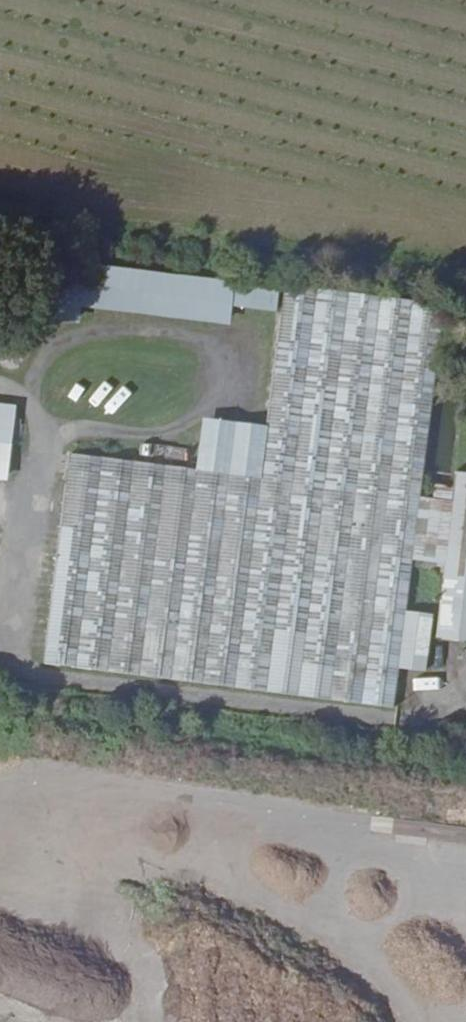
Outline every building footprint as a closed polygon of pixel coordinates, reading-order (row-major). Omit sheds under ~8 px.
[(279,311),(282,287),(51,261),(45,320),(81,324),(83,307),(232,324),(234,306),(279,311)] [(241,687),(400,706),(405,665),(411,612),(417,568),(425,503),(449,305),(290,286),(273,426),(266,481),(241,687)] [(16,413),(0,411),(0,483),(8,484),(16,413)] [(273,426),(204,417),(197,472),(266,481),(273,426)] [(48,663),(241,687),(266,481),(197,472),(73,457),(48,663)] [(465,639),(465,473),(464,473),(459,508),(451,572),(443,636),(465,639)] [(425,503),(417,568),(451,572),(459,508),(425,503)] [(439,616),(411,612),(405,665),(432,668),(439,616)]
